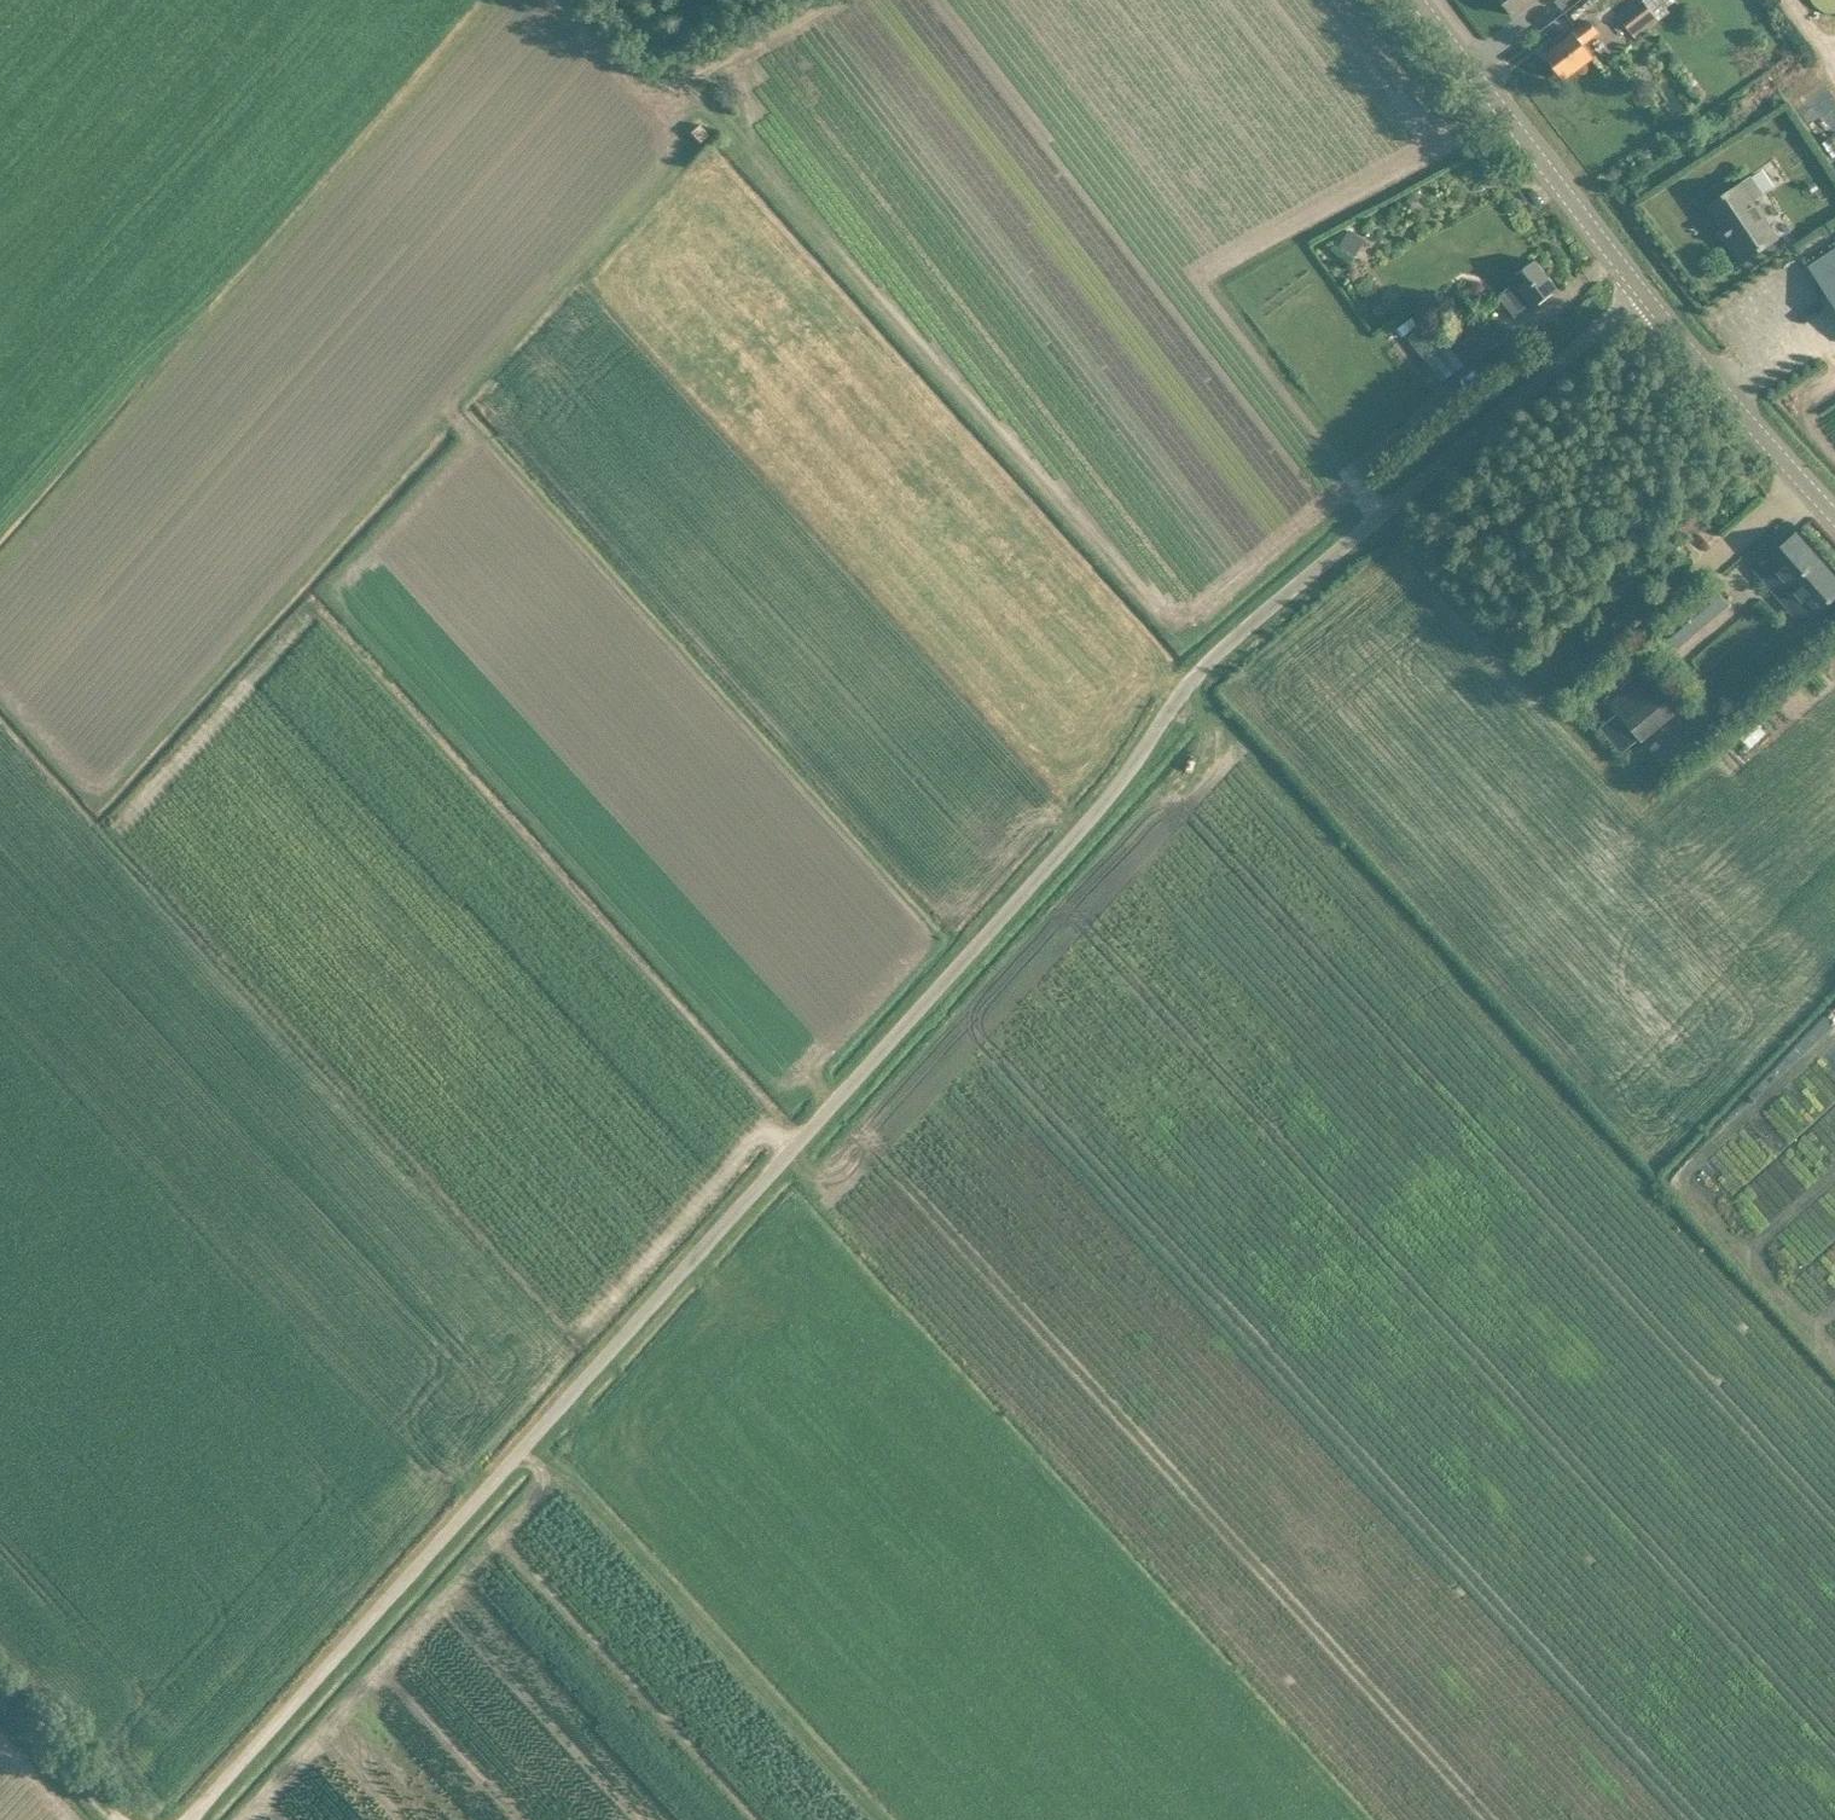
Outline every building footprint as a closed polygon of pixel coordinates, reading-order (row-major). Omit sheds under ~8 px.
[(1534,0),(1535,0),(1503,0),(1515,15),(1534,0)] [(1566,15),(1574,26),(1595,9),(1587,0),(1586,0),(1566,15)] [(1813,1),(1815,3),(1819,7),(1821,9),(1826,12),(1834,15),(1834,0),(1812,0),(1813,1)] [(1622,19),(1637,38),(1659,20),(1644,1),(1622,19)] [(1565,80),(1584,65),(1594,57),(1584,44),(1599,32),(1590,20),(1575,32),(1545,55),(1565,80)] [(1834,117),(1817,92),(1802,102),(1819,127),(1834,117)] [(1727,238),(1743,263),(1780,239),(1754,200),(1764,193),(1752,176),(1742,183),(1742,182),(1709,204),(1730,236),(1727,238)] [(1359,258),(1369,242),(1352,230),(1342,246),(1359,258)] [(1809,265),(1834,305),(1834,248),(1809,265)] [(1535,307),(1558,289),(1536,260),(1512,278),(1515,283),(1499,296),(1515,317),(1532,304),(1535,307)] [(1481,311),(1456,331),(1479,360),(1504,340),(1481,311)] [(1432,318),(1408,336),(1442,382),(1467,364),(1432,318)] [(1828,604),(1834,598),(1834,575),(1798,532),(1755,569),(1771,588),(1804,625),(1828,604)] [(1655,634),(1671,653),(1729,603),(1714,585),(1684,610),(1655,634)] [(1687,704),(1656,666),(1611,703),(1643,741),(1687,704)]
